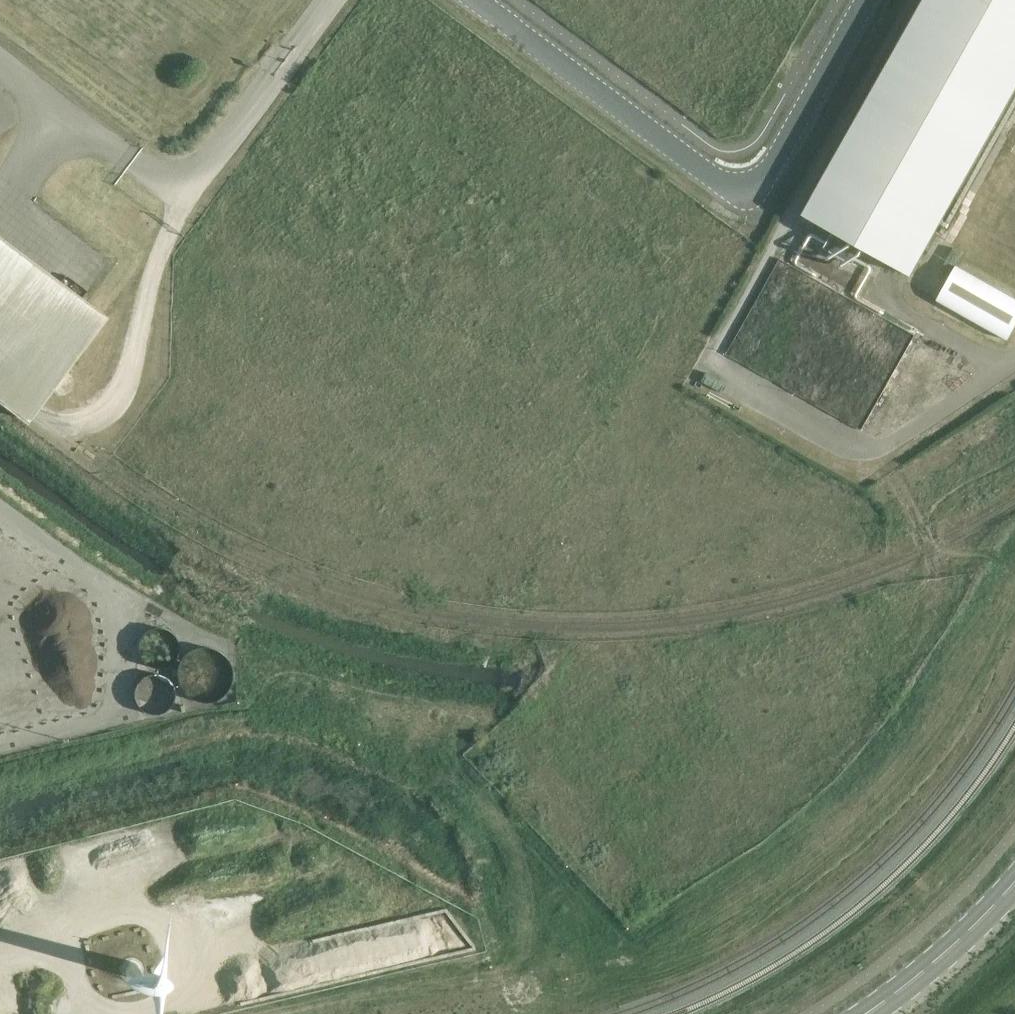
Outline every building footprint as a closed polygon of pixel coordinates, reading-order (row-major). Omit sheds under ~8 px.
[(803,213),(833,231),(824,247),(852,263),(862,247),(885,260),(909,274),(911,274),(934,234),(1014,89),(1014,0),(923,0),(803,213)] [(28,413),(31,409),(107,308),(0,226),(0,391),(28,413)] [(937,299),(1007,339),(1014,326),(1014,325),(1014,298),(957,265),(956,265),(937,299)] [(123,966),(123,968),(123,971),(123,973),(125,975),(126,976),(129,977),(131,978),(133,977),(136,976),(137,975),(139,973),(139,971),(139,968),(139,966),(137,964),(136,962),(133,961),(131,961),(129,961),(126,962),(125,964),(123,966)]
